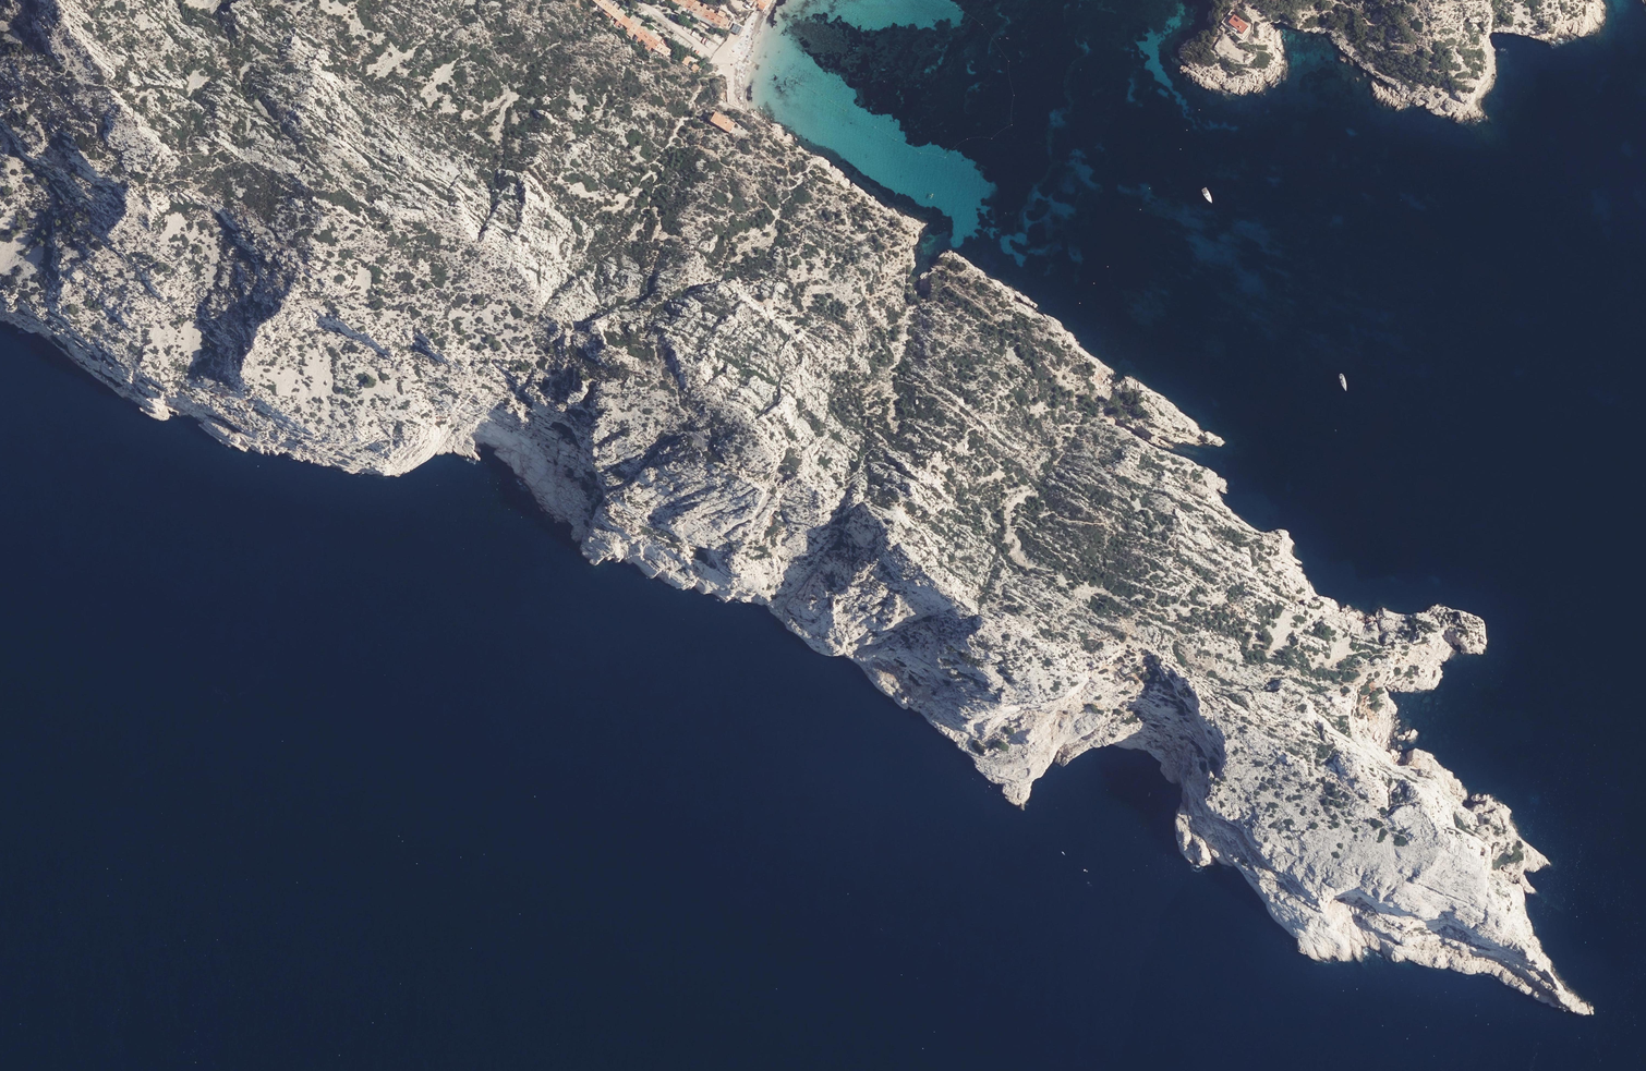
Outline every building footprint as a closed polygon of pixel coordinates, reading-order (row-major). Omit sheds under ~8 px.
[(597,6),(603,11),(607,5),(602,0),(597,6)] [(684,9),(688,1),(685,0),(681,0),(678,6),(684,9)] [(690,12),(694,4),(695,2),(691,0),(689,0),(688,1),(684,9),(690,12)] [(766,6),(758,1),(757,2),(756,2),(756,3),(755,3),(751,7),(753,9),(756,5),(758,6),(757,8),(762,12),(766,6)] [(696,15),(700,7),(699,7),(695,5),(694,4),(690,12),(696,15)] [(603,11),(608,15),(613,9),(607,5),(603,11)] [(703,9),(700,7),(696,15),(702,19),(706,10),(708,7),(705,5),(703,9)] [(608,15),(613,19),(618,13),(613,9),(608,15)] [(702,19),(708,22),(712,14),(710,12),(706,10),(702,19)] [(613,19),(619,23),(623,17),(618,13),(613,19)] [(708,22),(713,24),(717,17),(713,14),(712,14),(708,22)] [(623,17),(619,23),(624,27),(628,21),(623,17)] [(713,24),(719,28),(723,20),(717,17),(713,24)] [(1245,34),(1250,28),(1237,17),(1232,23),(1245,34)] [(719,28),(725,31),(729,23),(723,20),(719,28)] [(624,27),(629,31),(634,25),(628,21),(624,27)] [(742,26),(735,23),(731,31),(733,32),(738,34),(742,26)] [(634,25),(629,31),(634,35),(639,29),(634,25)] [(634,35),(639,39),(644,33),(639,29),(634,35)] [(645,43),(649,37),(644,33),(639,39),(645,43)] [(645,43),(649,47),(654,41),(649,37),(645,43)] [(654,41),(649,47),(655,51),(656,51),(659,45),(654,41)] [(656,51),(661,54),(665,48),(659,45),(656,51)] [(665,48),(661,54),(667,58),(671,52),(665,48)] [(729,135),(735,126),(715,114),(710,123),(729,135)]
